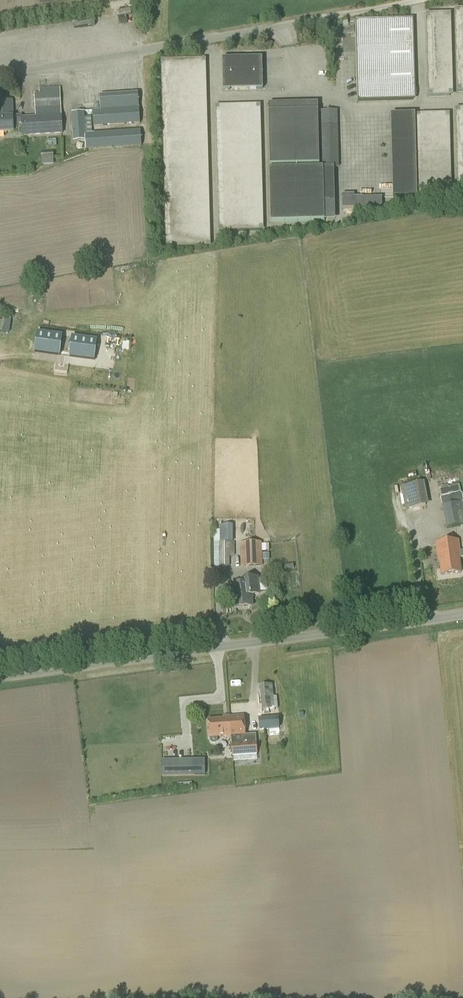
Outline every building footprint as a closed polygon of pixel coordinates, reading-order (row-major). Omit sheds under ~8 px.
[(462,92),(462,9),(454,9),(457,92),(462,92)] [(428,96),(450,96),(448,13),(426,14),(428,96)] [(402,19),(356,21),(358,101),(404,100),(402,19)] [(163,246),(205,246),(202,57),(160,58),(163,246)] [(222,89),(262,88),(262,57),(222,57),(222,89)] [(62,116),(60,88),(39,89),(39,93),(34,94),(36,117),(22,118),(22,116),(13,116),(12,101),(0,102),(0,133),(14,133),(13,123),(21,123),(22,137),(63,134),(62,116)] [(92,111),(94,127),(140,124),(138,93),(99,96),(101,110),(92,111)] [(217,230),(259,230),(257,104),(215,104),(217,230)] [(269,165),(319,164),(317,110),(268,111),(269,165)] [(322,167),(337,167),(336,110),(321,111),(322,167)] [(142,146),(140,131),(86,134),(84,112),(72,112),(74,141),(85,141),(86,150),(142,146)] [(395,197),(448,196),(446,113),(393,114),(395,197)] [(269,221),(322,220),(321,167),(268,168),(269,221)] [(353,197),(353,194),(341,194),(341,208),(362,208),(382,208),(382,198),(362,198),(362,197),(353,197)] [(116,341),(116,347),(115,351),(115,352),(129,354),(130,346),(131,346),(132,329),(118,328),(117,341),(116,341)] [(62,335),(37,332),(35,352),(60,355),(62,335)] [(72,336),(69,356),(94,359),(97,340),(72,336)] [(118,400),(106,398),(104,412),(116,414),(118,400)] [(406,509),(431,505),(427,481),(402,485),(406,509)] [(462,494),(440,498),(442,506),(446,528),(462,525),(462,499),(462,494)] [(221,524),(221,542),(234,542),(234,525),(221,524)] [(213,531),(214,567),(230,566),(229,557),(229,543),(220,543),(220,531),(215,531),(213,531)] [(461,554),(460,551),(459,540),(435,543),(438,561),(439,561),(441,575),(461,572),(459,558),(461,558),(460,554),(461,554)] [(240,567),(262,567),(262,543),(240,543),(240,567)] [(233,608),(253,606),(252,595),(260,594),(258,577),(243,579),(244,584),(231,586),(233,608)] [(263,710),(274,709),(272,685),(260,686),(263,710)] [(216,743),(218,741),(218,737),(225,737),(225,739),(231,738),(232,756),(257,754),(255,735),(244,736),(242,715),(227,716),(227,718),(208,720),(209,738),(210,738),(210,742),(212,744),(216,743)] [(178,761),(161,761),(162,777),(178,777),(178,775),(189,775),(188,763),(180,763),(180,762),(178,762),(178,761)]
